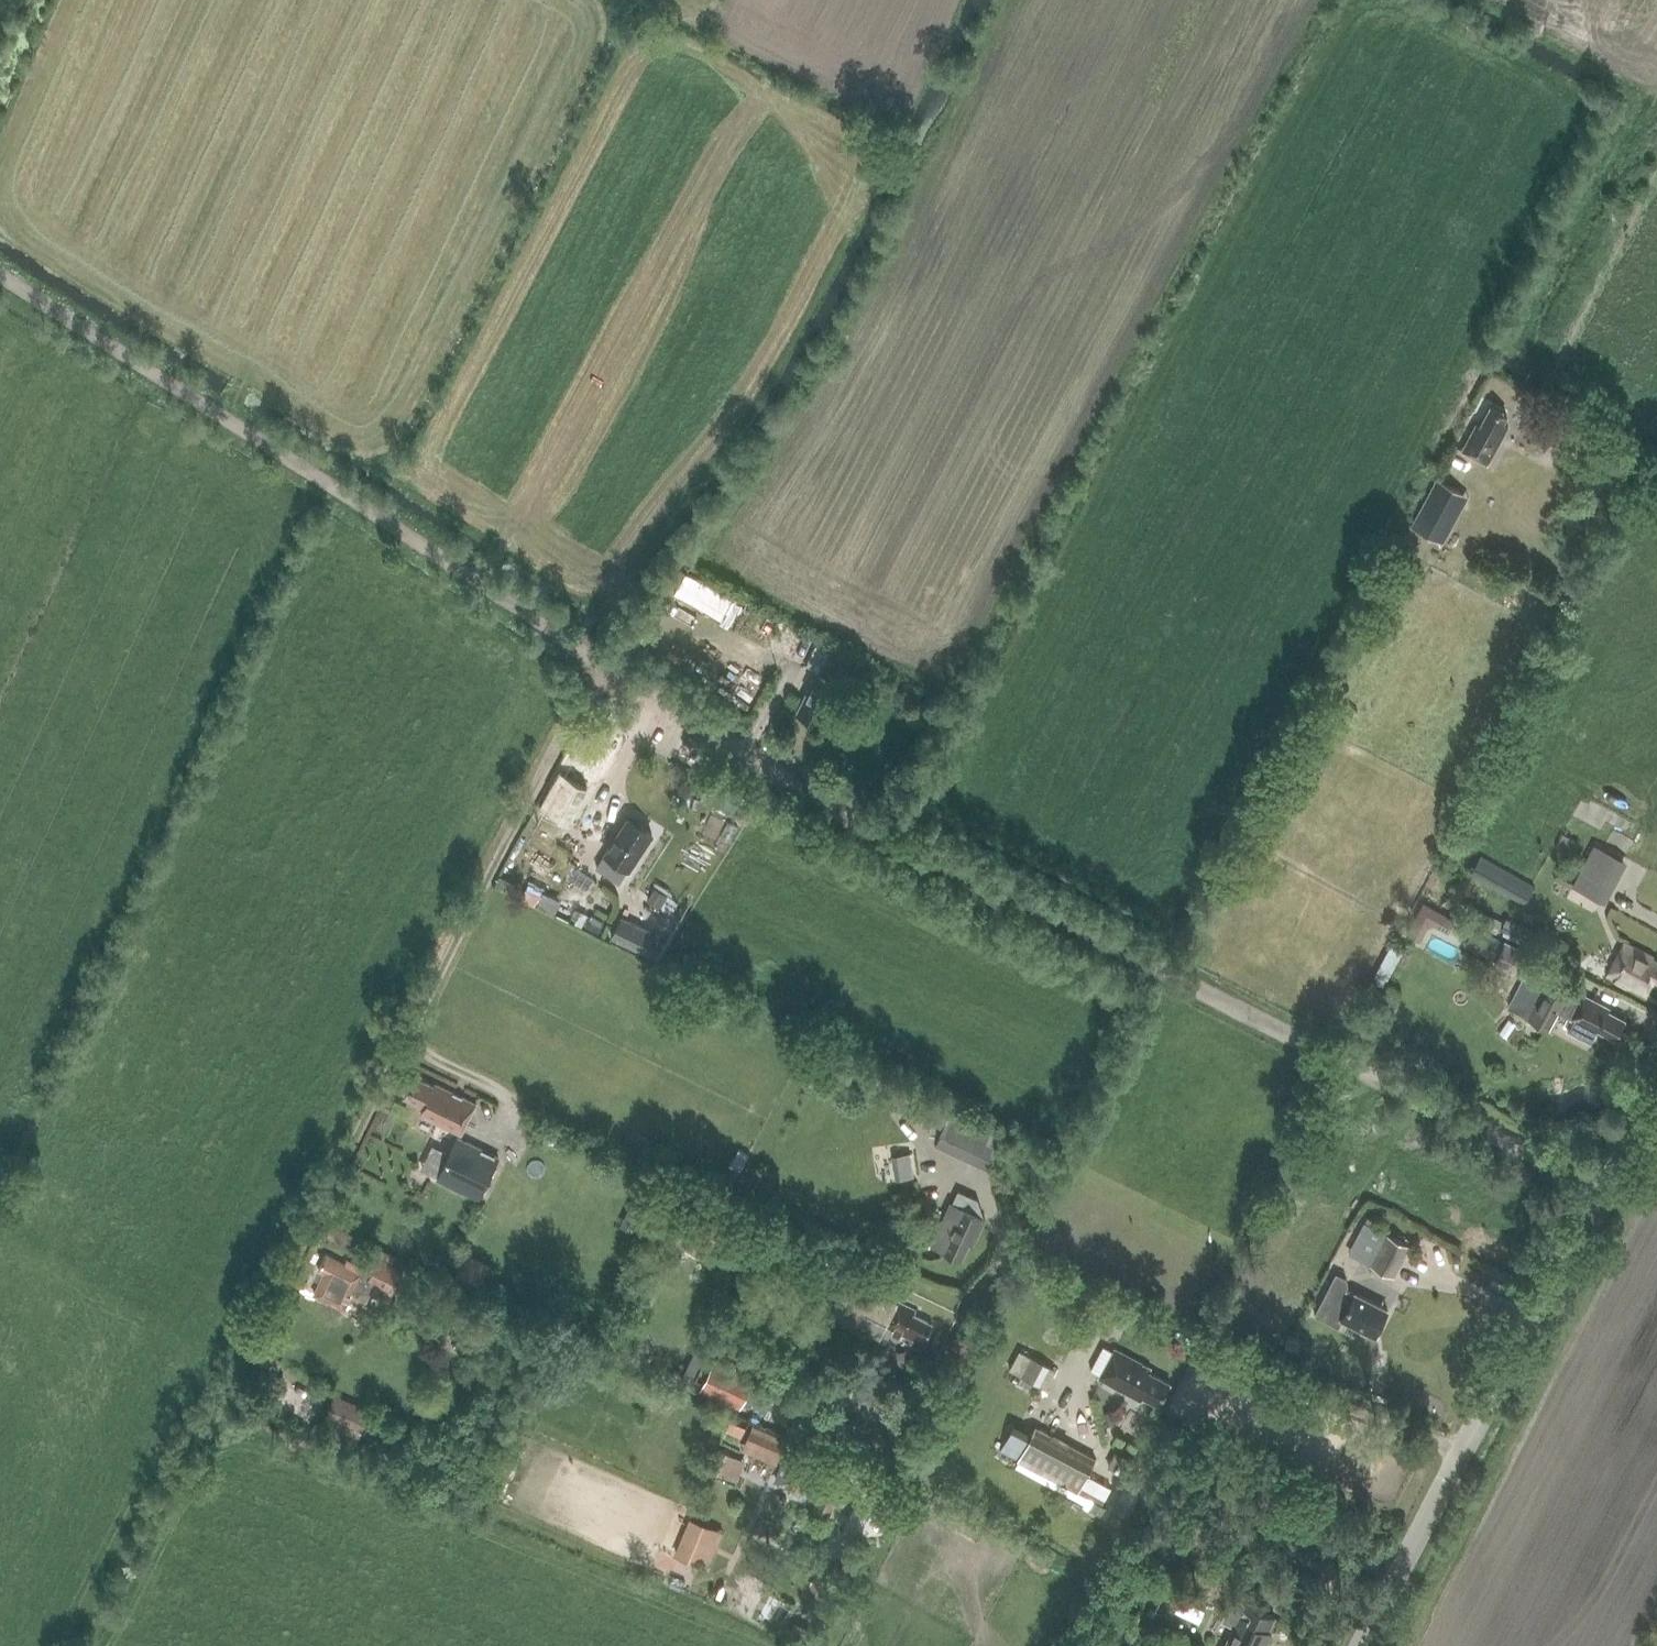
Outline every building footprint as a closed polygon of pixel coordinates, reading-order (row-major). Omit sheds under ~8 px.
[(1487,462),(1507,424),(1502,421),(1506,413),(1490,405),(1479,424),(1475,422),(1462,448),(1487,462)] [(1434,477),(1427,489),(1408,524),(1439,541),(1465,494),(1434,477)] [(675,592),(721,618),(732,599),(685,573),(675,592)] [(837,700),(843,686),(834,682),(847,657),(751,609),(726,657),(758,673),(755,679),(761,682),(762,680),(770,682),(784,655),(817,671),(797,711),(821,723),(833,698),(837,700)] [(568,823),(588,788),(559,772),(539,807),(568,823)] [(1496,788),(1485,782),(1475,799),(1487,805),(1496,788)] [(720,807),(733,814),(738,804),(724,797),(720,807)] [(628,817),(605,851),(596,866),(619,882),(651,832),(628,817)] [(730,842),(738,827),(728,822),(720,837),(730,842)] [(1623,858),(1593,843),(1588,855),(1573,884),(1602,899),(1623,858)] [(1535,885),(1481,855),(1471,873),(1525,903),(1535,885)] [(514,883),(498,875),(493,885),(509,893),(514,883)] [(653,886),(646,898),(660,906),(667,894),(653,886)] [(1536,931),(1506,917),(1504,922),(1452,897),(1449,904),(1557,955),(1565,939),(1538,926),(1536,931)] [(1448,933),(1454,918),(1424,903),(1406,933),(1420,941),(1428,926),(1433,925),(1448,933)] [(587,925),(598,931),(604,921),(592,915),(587,925)] [(611,935),(652,956),(662,935),(621,915),(611,935)] [(1459,935),(1492,949),(1498,933),(1465,919),(1459,935)] [(1652,955),(1653,952),(1624,938),(1606,973),(1630,985),(1632,981),(1648,989),(1653,978),(1656,980),(1656,957),(1652,955)] [(1492,963),(1524,979),(1533,959),(1501,943),(1492,963)] [(1562,997),(1544,988),(1528,1020),(1548,1029),(1557,1012),(1569,1018),(1572,1020),(1567,1031),(1591,1042),(1596,1031),(1597,1032),(1599,1029),(1615,1036),(1624,1018),(1607,1010),(1609,1007),(1581,994),(1578,999),(1565,992),(1562,997)] [(434,1086),(415,1076),(405,1096),(425,1106),(421,1113),(461,1133),(475,1103),(435,1084),(434,1086)] [(1001,1139),(952,1110),(944,1128),(937,1144),(988,1168),(1001,1139)] [(479,1198),(499,1157),(458,1137),(437,1178),(479,1198)] [(892,1152),(893,1179),(917,1178),(916,1151),(892,1152)] [(983,1216),(984,1203),(959,1191),(935,1245),(944,1249),(943,1250),(963,1258),(970,1242),(973,1244),(985,1217),(983,1216)] [(707,1258),(719,1230),(697,1221),(685,1250),(707,1258)] [(1408,1244),(1385,1233),(1386,1231),(1373,1224),(1367,1237),(1360,1234),(1355,1244),(1371,1252),(1366,1263),(1392,1276),(1408,1244)] [(456,1278),(484,1290),(496,1263),(468,1251),(456,1278)] [(344,1309),(350,1296),(368,1305),(373,1295),(387,1302),(402,1272),(379,1260),(375,1268),(367,1264),(364,1269),(347,1260),(345,1265),(327,1255),(319,1270),(326,1273),(315,1294),(344,1309)] [(1387,1308),(1347,1288),(1346,1288),(1348,1283),(1346,1277),(1336,1272),(1314,1314),(1339,1327),(1343,1319),(1374,1334),(1387,1308)] [(918,1335),(925,1339),(932,1324),(913,1314),(915,1310),(898,1301),(897,1303),(873,1291),(863,1313),(886,1324),(885,1326),(915,1341),(918,1335)] [(1158,1404),(1171,1382),(1149,1370),(1151,1366),(1116,1346),(1100,1375),(1141,1398),(1143,1395),(1158,1404)] [(1046,1388),(1056,1369),(1020,1350),(1010,1369),(1046,1388)] [(740,1407),(754,1377),(714,1358),(699,1389),(740,1407)] [(359,1434),(370,1409),(334,1393),(323,1419),(359,1434)] [(777,1464),(788,1439),(752,1424),(742,1449),(777,1464)] [(1078,1491),(1095,1458),(1036,1427),(1018,1460),(1078,1491)] [(725,1474),(733,1456),(719,1449),(710,1468),(725,1474)] [(1137,1462),(1116,1451),(1108,1466),(1129,1477),(1137,1462)] [(841,1505),(849,1488),(828,1478),(830,1475),(793,1458),(782,1483),(818,1499),(815,1506),(815,1509),(817,1512),(824,1515),(827,1515),(830,1512),(834,1502),(841,1505)] [(789,1500),(776,1494),(771,1508),(784,1513),(789,1500)] [(708,1568),(723,1531),(689,1517),(674,1554),(708,1568)] [(829,1596),(841,1573),(822,1564),(810,1587),(829,1596)] [(682,1590),(685,1581),(673,1576),(669,1585),(682,1590)] [(1272,1632),(1269,1630),(1275,1619),(1233,1596),(1221,1618),(1235,1626),(1224,1645),(1264,1645),(1272,1632)] [(816,1628),(805,1622),(800,1632),(811,1637),(816,1628)]
